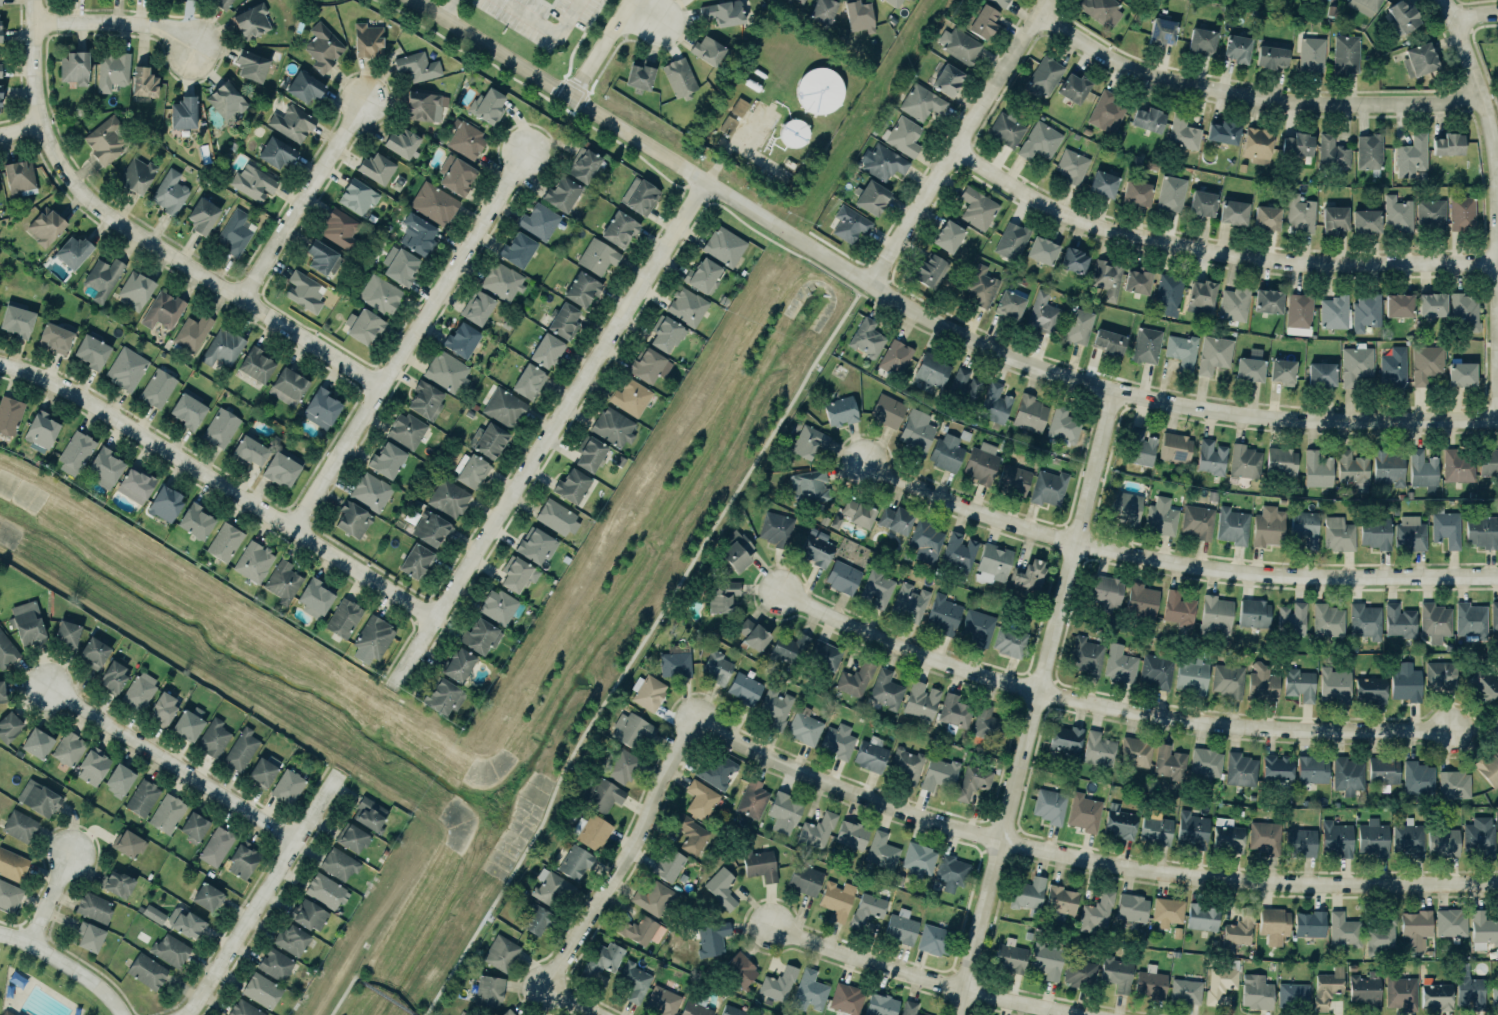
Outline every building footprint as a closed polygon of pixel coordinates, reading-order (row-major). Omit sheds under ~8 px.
[(214,3),(226,11),(233,0),(216,0),(214,3)] [(270,27),(244,41),(231,16),(261,0),(267,10),(262,13),(270,27)] [(698,6),(726,0),(738,0),(739,10),(740,10),(741,11),(740,11),(740,14),(742,14),(742,17),(743,21),(716,26),(716,22),(715,16),(713,17),(712,16),(700,18),(698,6)] [(807,17),(814,0),(833,0),(836,1),(828,24),(807,17)] [(848,31),(867,29),(867,33),(874,32),(871,2),(859,4),(859,0),(854,0),(845,1),(848,31)] [(1003,8),(990,0),(1008,0),(1003,8)] [(1076,5),(1102,26),(1103,25),(1105,25),(1107,22),(1111,25),(1120,13),(1115,9),(1119,4),(1114,0),(1080,0),(1076,5)] [(1346,4),(1369,16),(1379,0),(1348,0),(1346,4)] [(1403,0),(1399,0),(1387,8),(1403,33),(1421,21),(1411,6),(1408,8),(1403,0)] [(979,6),(975,4),(970,12),(969,11),(961,25),(966,27),(966,28),(983,39),(987,33),(988,34),(995,23),(994,22),(994,23),(992,22),(999,12),(989,7),(982,2),(979,6)] [(1151,16),(1176,21),(1172,44),(1161,42),(1160,47),(1146,44),(1151,16)] [(317,20),(344,47),(334,57),(333,56),(331,58),(334,61),(320,74),(311,64),(315,60),(303,48),(304,47),(304,44),(308,40),(311,40),(315,36),(308,29),(317,20)] [(355,56),(382,55),(382,26),(366,26),(366,21),(354,21),(355,56)] [(1187,51),(1211,57),(1217,32),(1193,26),(1187,51)] [(943,29),(935,46),(972,64),(983,42),(953,28),(951,32),(943,29)] [(1250,38),(1245,64),(1232,62),(1232,58),(1221,56),(1226,33),(1250,38)] [(703,34),(725,47),(713,67),(688,51),(691,45),(695,39),(698,41),(703,34)] [(1335,36),(1334,73),(1359,74),(1360,36),(1335,36)] [(1325,72),(1326,38),(1300,37),(1299,72),(1325,72)] [(1405,50),(1429,41),(1438,66),(1409,77),(1403,58),(1408,56),(1405,50)] [(1257,44),(1288,48),(1285,67),(1274,66),(1274,70),(1268,69),(1269,68),(1261,67),(1261,65),(1255,64),(1257,44)] [(238,47),(233,61),(237,62),(236,66),(239,67),(237,74),(260,83),(269,59),(238,47)] [(411,82),(442,74),(438,59),(427,62),(424,50),(393,58),(397,71),(408,68),(411,82)] [(88,51),(60,51),(60,81),(77,81),(77,85),(88,85),(88,51)] [(129,52),(99,51),(97,92),(111,92),(111,84),(128,85),(129,52)] [(1049,99),(1064,64),(1041,54),(1026,88),(1049,99)] [(692,95),(691,91),(698,88),(685,56),(661,66),(677,101),(692,95)] [(625,84),(635,87),(634,92),(640,94),(641,89),(649,91),(656,62),(643,59),(642,64),(630,61),(625,84)] [(932,86),(952,97),(965,73),(944,62),(932,86)] [(132,64),(147,65),(147,72),(151,73),(151,75),(157,76),(156,96),(153,96),(152,96),(130,94),(130,87),(129,87),(129,81),(131,82),(132,64)] [(306,103),(311,95),(317,99),(325,85),(298,68),(285,90),(306,103)] [(841,69),(799,70),(799,111),(841,111),(841,69)] [(1067,72),(1055,91),(1076,105),(1090,83),(1083,78),(1084,77),(1079,74),(1077,78),(1067,72)] [(208,98),(212,94),(211,93),(217,88),(216,87),(227,78),(249,104),(240,112),(238,109),(226,119),(208,98)] [(931,108),(941,115),(948,102),(914,81),(898,108),(922,122),(931,108)] [(498,105),(504,96),(487,85),(481,94),(478,92),(474,98),(472,97),(464,109),(493,127),(504,109),(498,105)] [(1126,105),(1113,101),(1116,93),(1101,88),(1088,124),(1115,134),(1126,105)] [(407,89),(404,111),(405,111),(405,117),(439,121),(441,105),(439,104),(441,93),(407,89)] [(182,96),(196,95),(196,127),(171,127),(171,103),(179,103),(178,99),(182,99),(182,96)] [(730,111),(742,117),(749,103),(738,97),(730,111)] [(265,125),(302,144),(316,117),(288,103),(282,116),(273,111),(265,125)] [(1129,123),(1158,133),(1164,114),(1159,112),(1159,110),(1146,106),(1144,112),(1143,111),(1143,110),(1137,108),(1137,109),(1134,108),(1131,116),(1129,123)] [(987,135),(1015,149),(1027,125),(999,111),(987,135)] [(111,112),(82,137),(85,140),(84,141),(90,148),(92,147),(94,149),(91,152),(98,161),(99,160),(102,165),(121,150),(118,145),(122,142),(121,137),(118,134),(115,134),(111,129),(119,123),(111,112)] [(1202,129),(1186,126),(1188,115),(1174,112),(1167,144),(1198,150),(1202,129)] [(738,120),(726,115),(720,130),(731,135),(738,120)] [(813,134),(797,115),(777,131),(792,151),(813,134)] [(921,146),(915,142),(923,127),(900,115),(890,131),(885,128),(880,139),(914,158),(921,146)] [(446,147),(476,159),(487,132),(454,118),(451,126),(454,128),(446,147)] [(1036,118),(1062,135),(1046,159),(1033,151),(1027,160),(1015,152),(1036,118)] [(1207,119),(1203,139),(1236,146),(1240,125),(1234,123),(1234,121),(1219,118),(1218,121),(1207,119)] [(420,137),(406,160),(381,144),(389,131),(395,135),(397,131),(399,133),(403,127),(420,137)] [(1271,165),(1273,130),(1245,127),(1242,157),(1251,157),(1250,164),(1271,165)] [(1319,167),(1350,168),(1351,149),(1341,148),(1342,144),(1334,144),(1334,133),(1320,132),(1319,167)] [(1373,135),(1358,135),(1358,169),(1383,169),(1383,132),(1373,132),(1373,135)] [(1411,132),(1425,132),(1425,169),(1413,170),(1413,177),(1396,177),(1396,167),(1394,166),(1394,154),(1394,145),(1411,144),(1411,132)] [(1462,155),(1431,154),(1431,138),(1443,138),(1443,132),(1456,132),(1456,134),(1462,134),(1462,155)] [(1312,156),(1313,134),(1294,133),(1293,137),(1282,136),(1282,154),(1312,156)] [(282,162),(288,166),(297,151),(270,134),(256,156),(278,169),(282,162)] [(886,183),(894,170),(903,175),(911,163),(877,141),(872,149),(869,147),(857,165),(886,183)] [(568,174),(587,184),(601,157),(582,147),(568,174)] [(1076,186),(1089,159),(1063,147),(1054,168),(1059,171),(1059,172),(1066,176),(1064,180),(1076,186)] [(357,169),(364,157),(368,159),(370,156),(373,158),(377,152),(395,163),(395,166),(383,185),(357,169)] [(461,196),(477,170),(449,152),(437,171),(443,174),(438,182),(461,196)] [(147,164),(132,155),(117,181),(141,195),(158,167),(149,161),(147,164)] [(1,163),(15,160),(15,161),(22,160),(23,160),(29,159),(35,186),(18,190),(19,194),(8,197),(1,163)] [(228,185),(262,201),(266,192),(271,194),(278,179),(244,163),(240,173),(235,170),(228,185)] [(181,173),(169,166),(148,200),(174,216),(190,189),(176,180),(181,173)] [(1088,190),(1112,199),(1120,178),(1096,169),(1088,190)] [(540,197),(560,210),(564,213),(570,204),(576,194),(578,194),(580,191),(579,188),(581,187),(560,174),(557,178),(556,178),(552,184),(551,185),(553,186),(551,189),(547,186),(544,192),(540,197)] [(350,175),(368,187),(375,191),(379,194),(373,204),(369,201),(360,215),(352,210),(343,205),(343,204),(336,200),(339,195),(339,194),(343,188),(343,187),(350,176),(350,175)] [(639,178),(653,186),(652,186),(660,191),(644,216),(640,213),(639,214),(623,204),(624,203),(619,199),(634,175),(639,178)] [(1186,178),(1161,175),(1157,210),(1182,213),(1186,178)] [(459,201),(424,178),(407,204),(441,226),(444,221),(446,222),(459,201)] [(854,204),(878,216),(890,190),(867,179),(862,192),(860,191),(854,204)] [(1153,183),(1125,180),(1123,203),(1150,206),(1153,183)] [(965,184),(999,204),(983,231),(958,216),(967,202),(958,196),(965,184)] [(1212,217),(1216,194),(1192,189),(1187,214),(1191,214),(1191,216),(1195,217),(1195,218),(1200,219),(1201,215),(1212,217)] [(1287,191),(1297,192),(1297,199),(1300,197),(1302,197),(1303,199),(1314,200),(1312,233),(1288,231),(1289,221),(1285,221),(1287,191)] [(1384,193),(1395,193),(1394,202),(1401,201),(1400,199),(1411,199),(1413,231),(1405,232),(1391,232),(1390,223),(1385,223),(1384,193)] [(204,236),(221,209),(200,195),(186,216),(194,222),(190,227),(204,236)] [(1449,231),(1474,232),(1475,197),(1450,197),(1449,231)] [(1443,199),(1444,229),(1432,229),(1432,223),(1416,223),(1416,199),(1443,199)] [(1219,223),(1247,225),(1248,202),(1221,200),(1219,223)] [(561,216),(537,201),(528,216),(523,213),(516,225),(546,242),(561,216)] [(874,223),(842,203),(834,216),(839,219),(831,232),(851,244),(860,231),(866,235),(874,223)] [(26,228),(39,238),(36,242),(44,249),(66,222),(44,204),(26,228)] [(237,258),(253,231),(242,224),(248,214),(235,206),(214,241),(225,247),(223,249),(237,258)] [(359,223),(335,206),(318,232),(347,251),(355,239),(351,236),(359,223)] [(1254,229),(1279,230),(1280,207),(1255,206),(1254,229)] [(1348,206),(1323,207),(1323,233),(1348,233),(1348,206)] [(641,222),(614,209),(601,237),(624,249),(631,234),(635,235),(641,222)] [(1381,232),(1380,209),(1352,210),(1353,232),(1381,232)] [(369,212),(376,217),(372,222),(366,218),(369,212)] [(426,256),(439,227),(406,212),(401,222),(407,225),(398,243),(426,256)] [(945,218),(964,230),(949,253),(930,241),(945,218)] [(1006,220),(992,250),(1015,261),(1030,229),(1022,225),(1021,227),(1006,220)] [(700,248),(703,243),(712,229),(714,230),(718,224),(746,242),(730,268),(700,248)] [(496,252),(503,242),(507,244),(508,242),(507,240),(511,233),(513,234),(516,229),(537,242),(535,245),(536,246),(535,248),(533,250),(532,250),(520,268),(496,252)] [(1033,233),(1059,244),(1049,266),(1023,255),(1033,233)] [(78,241),(82,236),(93,246),(71,271),(52,253),(68,234),(74,240),(76,237),(78,239),(78,241)] [(608,261),(599,276),(575,261),(591,235),(621,254),(614,265),(608,261)] [(304,250),(312,237),(337,253),(323,274),(306,264),(309,258),(308,257),(310,254),(304,250)] [(406,287),(413,276),(409,273),(411,271),(412,272),(417,265),(415,264),(418,259),(398,247),(397,249),(391,245),(381,261),(387,265),(382,272),(406,287)] [(1090,255),(1066,246),(1059,267),(1083,275),(1090,255)] [(934,290),(949,263),(931,253),(925,263),(921,261),(911,277),(934,290)] [(685,281),(710,296),(719,280),(716,278),(722,267),(700,255),(685,281)] [(96,256),(107,263),(105,265),(107,266),(113,256),(125,264),(100,305),(89,298),(90,296),(81,291),(84,286),(81,284),(81,281),(96,256)] [(525,276),(493,258),(478,285),(509,302),(518,286),(519,286),(525,276)] [(1115,303),(1123,265),(1096,259),(1090,285),(1107,289),(1104,300),(1115,303)] [(999,279),(985,309),(973,304),(965,300),(969,291),(965,290),(979,262),(989,267),(986,274),(991,277),(992,275),(999,279)] [(1128,267),(1123,290),(1147,295),(1153,272),(1128,267)] [(154,283),(137,311),(127,306),(129,302),(115,293),(130,268),(154,283)] [(323,302),(318,299),(325,287),(293,268),(286,281),(290,283),(283,295),(316,314),(323,302)] [(585,308),(593,293),(597,295),(603,283),(578,270),(564,297),(585,308)] [(1179,310),(1185,277),(1160,272),(1154,305),(1179,310)] [(403,289),(369,273),(357,300),(383,312),(384,310),(392,314),(403,289)] [(1215,282),(1213,291),(1217,292),(1215,302),(1211,301),(1210,306),(1215,307),(1214,315),(1185,309),(1186,303),(1185,303),(1190,280),(1201,282),(1202,278),(1207,280),(1207,281),(1215,282)] [(709,302),(679,285),(673,296),(674,296),(665,312),(694,328),(709,302)] [(1246,321),(1250,290),(1222,287),(1219,318),(1246,321)] [(1001,288),(993,306),(994,307),(993,310),(1002,314),(1003,311),(1007,313),(1005,316),(1015,320),(1024,298),(1001,288)] [(1061,308),(1046,303),(1050,292),(1038,288),(1026,326),(1052,334),(1061,308)] [(175,294),(186,302),(170,328),(168,327),(165,327),(162,326),(161,323),(156,319),(150,328),(139,321),(159,289),(173,298),(175,294)] [(494,298),(472,289),(461,317),(483,325),(494,298)] [(1282,290),(1255,289),(1254,312),(1282,313),(1282,290)] [(1287,292),(1284,326),(1309,328),(1312,292),(1303,291),(1302,293),(1287,292)] [(1418,294),(1429,294),(1429,293),(1436,293),(1437,292),(1440,291),(1442,293),(1444,293),(1444,315),(1418,315),(1418,294)] [(1380,292),(1380,325),(1369,325),(1369,323),(1363,323),(1363,333),(1352,333),(1352,302),(1356,302),(1356,296),(1367,296),(1367,292),(1380,292)] [(1320,299),(1319,327),(1347,328),(1347,293),(1337,293),(1337,296),(1331,296),(1331,299),(1320,299)] [(1384,293),(1412,294),(1411,316),(1384,316),(1384,293)] [(548,330),(569,340),(582,311),(562,301),(548,330)] [(3,328),(0,327),(0,319),(4,303),(34,312),(25,339),(13,336),(14,331),(11,331),(10,332),(8,331),(5,330),(3,330),(3,328)] [(366,347),(344,332),(349,326),(342,322),(349,311),(356,315),(362,306),(385,322),(377,333),(374,331),(372,333),(374,335),(366,347)] [(1085,346),(1094,313),(1070,306),(1061,339),(1085,346)] [(195,322),(201,312),(213,319),(193,353),(172,340),(186,316),(195,322)] [(659,313),(662,315),(663,314),(682,326),(681,327),(686,330),(680,339),(679,338),(674,346),(671,343),(665,353),(648,343),(654,333),(652,332),(653,331),(650,329),(659,313)] [(863,314),(846,344),(853,349),(854,347),(856,346),(867,352),(866,354),(866,356),(868,358),(870,359),(872,358),(874,358),(886,337),(879,333),(879,332),(871,328),(875,321),(863,314)] [(465,359),(481,333),(460,320),(451,336),(447,334),(441,344),(465,359)] [(63,355),(65,350),(73,333),(72,332),(74,327),(63,322),(61,328),(44,321),(38,335),(39,335),(35,343),(63,355)] [(1162,331),(1155,363),(1130,358),(1137,325),(1162,331)] [(218,326),(198,359),(209,366),(214,357),(221,361),(221,364),(222,365),(221,366),(227,369),(245,340),(235,333),(234,334),(223,328),(223,329),(218,326)] [(1119,356),(1125,336),(1095,327),(1090,345),(1102,348),(1101,352),(1113,355),(1113,354),(1119,356)] [(551,370),(564,342),(542,332),(530,360),(551,370)] [(96,372),(109,347),(83,333),(72,354),(77,356),(77,358),(83,361),(84,360),(87,362),(85,365),(96,372)] [(1166,333),(1185,336),(1185,333),(1199,335),(1191,374),(1176,371),(1178,358),(1162,355),(1166,333)] [(1203,334),(1195,374),(1210,377),(1212,364),(1227,367),(1232,339),(1203,334)] [(914,349),(893,338),(878,364),(900,376),(914,349)] [(251,342),(263,349),(260,354),(275,362),(261,384),(235,368),(251,342)] [(128,391),(147,361),(122,345),(104,374),(109,377),(108,378),(128,391)] [(642,345),(665,359),(649,384),(625,369),(632,358),(633,359),(642,345)] [(1412,347),(1441,346),(1441,376),(1427,376),(1427,386),(1412,386),(1412,347)] [(1406,347),(1380,347),(1380,386),(1406,386),(1406,347)] [(469,367),(438,348),(422,374),(456,396),(467,378),(464,376),(469,367)] [(951,362),(923,353),(915,377),(924,379),(921,388),(940,394),(951,362)] [(1236,356),(1264,359),(1261,382),(1250,380),(1250,381),(1233,379),(1236,356)] [(1294,386),(1295,360),(1271,359),(1270,381),(1285,382),(1284,385),(1294,386)] [(530,400),(546,375),(542,372),(542,371),(526,361),(509,388),(522,396),(530,400)] [(1308,361),(1337,362),(1336,383),(1335,386),(1308,386),(1308,361)] [(1448,386),(1476,385),(1476,362),(1448,363),(1448,386)] [(957,365),(944,395),(970,406),(981,381),(971,377),(969,382),(966,381),(970,370),(957,365)] [(268,393),(296,406),(309,379),(281,366),(268,393)] [(139,399),(162,409),(176,377),(154,367),(139,399)] [(620,392),(615,389),(608,400),(638,418),(653,392),(629,377),(620,392)] [(406,408),(434,420),(442,403),(439,402),(444,391),(419,380),(406,408)] [(1003,384),(991,380),(978,415),(1004,424),(1013,399),(1000,394),(1003,384)] [(340,402),(327,396),(330,390),(316,384),(302,417),(329,429),(340,402)] [(527,403),(496,385),(481,411),(511,429),(527,403)] [(199,395),(184,386),(169,412),(183,420),(181,425),(193,431),(207,406),(196,400),(199,395)] [(907,404),(880,391),(869,413),(874,415),(872,419),(895,430),(907,404)] [(1012,425),(1041,433),(1050,406),(1034,401),(1036,396),(1022,392),(1012,425)] [(1,394),(0,397),(0,431),(14,435),(25,402),(1,394)] [(822,403),(851,394),(858,420),(846,423),(845,420),(840,422),(841,425),(834,426),(833,424),(828,425),(822,403)] [(636,423),(606,404),(590,430),(622,450),(632,434),(630,433),(636,423)] [(1046,437),(1075,445),(1082,421),(1068,417),(1070,409),(1055,405),(1046,437)] [(224,449),(240,417),(217,406),(201,437),(224,449)] [(898,443),(926,453),(936,426),(927,423),(931,415),(911,407),(898,443)] [(36,408),(34,413),(33,413),(25,429),(26,429),(22,436),(23,438),(27,441),(30,440),(28,445),(42,453),(44,448),(47,449),(59,424),(50,420),(45,417),(48,413),(36,408)] [(397,411),(386,437),(416,450),(427,423),(397,411)] [(493,460),(509,433),(488,421),(472,448),(493,460)] [(788,450),(802,422),(830,436),(825,445),(817,441),(811,453),(814,454),(810,462),(788,450)] [(1125,461),(1152,466),(1157,438),(1145,436),(1146,427),(1132,424),(1125,461)] [(76,475),(96,441),(75,428),(55,462),(76,475)] [(229,455),(246,465),(249,460),(259,466),(270,446),(243,431),(229,455)] [(944,431),(959,438),(955,445),(964,448),(953,472),(932,463),(933,459),(928,457),(937,437),(941,438),(944,431)] [(1193,436),(1163,433),(1160,459),(1190,463),(1193,436)] [(574,463),(580,454),(578,452),(589,435),(608,447),(602,457),(606,459),(601,466),(597,464),(591,474),(574,463)] [(1199,437),(1212,439),(1211,450),(1215,451),(1216,445),(1226,446),(1222,476),(1208,474),(1209,471),(1195,469),(1199,437)] [(372,453),(366,466),(393,478),(406,451),(384,441),(377,456),(372,453)] [(100,442),(84,468),(92,474),(89,479),(107,491),(124,464),(119,461),(120,459),(111,453),(113,450),(100,442)] [(1262,450),(1246,450),(1246,443),(1232,443),(1231,476),(1262,477),(1262,450)] [(289,489),(303,458),(275,445),(261,476),(289,489)] [(971,445),(998,456),(986,487),(976,483),(978,479),(968,475),(968,474),(960,471),(971,445)] [(1409,447),(1421,447),(1421,461),(1426,461),(1427,456),(1435,456),(1437,485),(1409,486),(1409,447)] [(1297,474),(1297,449),(1267,448),(1267,473),(1297,474)] [(1336,448),(1350,448),(1350,459),(1353,459),(1353,456),(1366,456),(1367,456),(1367,480),(1338,481),(1337,481),(1336,448)] [(1372,449),(1385,448),(1385,453),(1403,453),(1403,486),(1392,487),(1391,481),(1372,481),(1372,449)] [(1474,482),(1475,456),(1458,456),(1458,448),(1444,448),(1443,481),(1474,482)] [(1480,449),(1481,475),(1497,474),(1497,449),(1480,449)] [(452,477),(476,490),(491,464),(467,451),(452,477)] [(1306,451),(1306,489),(1334,489),(1334,465),(1318,464),(1318,451),(1306,451)] [(1002,462),(1032,472),(1023,498),(999,489),(999,487),(994,485),(1002,462)] [(116,491),(143,504),(156,476),(129,463),(116,491)] [(569,465),(592,479),(587,486),(586,486),(574,505),(550,490),(557,478),(560,480),(562,477),(561,477),(566,470),(569,465)] [(788,474),(824,467),(827,481),(822,482),(822,484),(823,484),(824,487),(828,486),(831,499),(795,506),(788,474)] [(378,513),(393,487),(363,469),(348,496),(378,513)] [(1070,474),(1059,471),(1058,475),(1038,469),(1030,499),(1060,508),(1070,474)] [(426,501),(455,519),(471,494),(442,476),(426,501)] [(161,484),(180,495),(177,500),(182,502),(168,523),(154,513),(151,514),(146,512),(146,509),(161,484)] [(1138,526),(1143,496),(1114,490),(1108,520),(1138,526)] [(1178,508),(1170,507),(1171,497),(1155,495),(1154,505),(1147,505),(1145,531),(1176,534),(1178,508)] [(582,519),(546,498),(535,518),(571,538),(582,519)] [(847,498),(840,517),(869,528),(876,509),(847,498)] [(214,520),(202,540),(176,524),(191,500),(202,507),(199,511),(214,520)] [(333,525),(359,539),(373,514),(346,500),(333,525)] [(879,524),(905,536),(914,515),(888,503),(879,524)] [(1208,541),(1213,508),(1183,503),(1179,530),(1187,531),(1187,534),(1196,535),(1196,539),(1208,541)] [(1214,539),(1232,541),(1231,545),(1245,546),(1249,512),(1229,510),(1229,505),(1218,503),(1214,539)] [(1254,550),(1255,516),(1262,516),(1263,506),(1279,507),(1279,512),(1287,512),(1286,548),(1268,547),(1268,550),(1254,550)] [(437,548),(451,524),(424,508),(410,533),(437,548)] [(793,517),(764,511),(759,539),(788,544),(793,517)] [(1430,512),(1458,511),(1459,549),(1446,549),(1445,536),(1440,536),(1440,542),(1431,542),(1430,512)] [(1318,549),(1319,512),(1291,512),(1291,538),(1305,538),(1305,549),(1318,549)] [(1323,514),(1343,515),(1343,523),(1354,523),(1354,550),(1329,550),(1329,547),(1323,547),(1323,514)] [(1426,523),(1420,523),(1420,515),(1401,515),(1401,523),(1395,523),(1396,549),(1427,549),(1426,523)] [(1465,515),(1495,515),(1495,549),(1482,549),(1482,544),(1474,545),(1472,543),(1465,543),(1465,515)] [(1389,550),(1389,516),(1359,517),(1359,545),(1367,544),(1367,547),(1376,547),(1376,550),(1389,550)] [(933,565),(947,531),(918,519),(908,544),(918,548),(914,558),(933,565)] [(204,550),(223,520),(244,533),(225,563),(204,550)] [(512,550),(520,538),(523,540),(532,526),(558,542),(546,559),(542,557),(536,565),(512,550)] [(735,573),(751,560),(745,554),(754,546),(742,532),(739,535),(734,529),(720,540),(726,547),(719,553),(725,561),(720,565),(726,572),(731,568),(735,573)] [(966,535),(951,530),(941,561),(970,570),(979,541),(965,537),(966,535)] [(808,531),(835,545),(824,569),(811,563),(813,560),(797,553),(808,531)] [(250,538),(261,545),(260,547),(262,548),(264,545),(271,549),(269,552),(274,555),(257,585),(230,568),(250,538)] [(413,541),(435,554),(427,566),(425,565),(423,568),(424,569),(420,575),(418,574),(415,580),(397,568),(413,541)] [(983,541),(996,545),(995,548),(999,549),(1000,546),(1012,550),(1004,575),(1005,575),(1003,582),(991,578),(992,574),(974,568),(983,541)] [(302,575),(288,567),(293,559),(278,550),(258,584),(276,595),(274,599),(284,604),(302,575)] [(500,584),(519,595),(528,579),(534,583),(541,572),(512,554),(501,571),(506,574),(500,584)] [(1036,591),(1046,562),(1030,557),(1024,573),(1014,570),(1010,582),(1036,591)] [(825,585),(853,595),(862,570),(833,560),(825,585)] [(896,582),(871,570),(859,595),(871,601),(870,604),(883,610),(896,582)] [(335,593),(318,620),(300,609),(303,604),(295,600),(310,575),(322,582),(321,584),(335,593)] [(1099,603),(1098,609),(1120,612),(1124,579),(1094,575),(1091,602),(1099,603)] [(709,613),(731,613),(732,595),(740,595),(740,581),(710,581),(709,613)] [(929,591),(916,587),(917,585),(900,581),(891,615),(921,623),(929,591)] [(1159,590),(1143,587),(1143,583),(1130,581),(1125,617),(1154,621),(1159,590)] [(491,586),(478,611),(505,626),(518,601),(491,586)] [(1166,588),(1161,619),(1190,624),(1195,599),(1181,597),(1181,600),(1178,599),(1179,590),(1166,588)] [(935,591),(924,623),(940,629),(939,633),(951,637),(962,605),(943,599),(945,594),(935,591)] [(1203,593),(1215,595),(1215,599),(1233,601),(1229,634),(1198,633),(1203,593)] [(342,596),(350,601),(350,600),(358,604),(357,606),(363,610),(344,639),(323,626),(342,596)] [(1239,598),(1264,600),(1264,603),(1268,603),(1267,627),(1237,625),(1239,598)] [(9,606),(33,599),(45,640),(32,644),(32,642),(20,645),(15,625),(10,627),(8,618),(12,616),(9,606)] [(1292,600),(1305,602),(1302,632),(1276,630),(1278,611),(1291,612),(1292,600)] [(1419,601),(1432,601),(1433,605),(1442,605),(1443,607),(1450,608),(1450,634),(1420,635),(1419,601)] [(1455,601),(1469,602),(1469,605),(1485,605),(1485,634),(1455,635),(1455,601)] [(1490,601),(1497,601),(1497,629),(1490,629),(1490,601)] [(1312,602),(1326,602),(1325,606),(1335,606),(1335,609),(1343,609),(1343,636),(1313,634),(1312,602)] [(1349,602),(1362,602),(1362,606),(1380,606),(1380,640),(1369,640),(1369,635),(1349,635),(1349,602)] [(1385,602),(1397,602),(1397,612),(1400,612),(1400,609),(1415,609),(1414,637),(1399,637),(1400,634),(1385,634),(1385,602)] [(997,617),(967,608),(958,636),(987,646),(997,617)] [(370,612),(391,625),(389,628),(394,631),(377,659),(351,643),(370,612)] [(494,647),(503,631),(477,616),(468,631),(464,629),(457,640),(483,655),(489,644),(494,647)] [(757,652),(770,636),(755,623),(754,623),(745,616),(735,630),(738,633),(739,632),(744,636),(736,645),(743,650),(747,644),(757,652)] [(59,619),(80,626),(73,647),(52,641),(59,619)] [(991,647),(998,624),(1027,633),(1019,659),(996,652),(997,649),(991,647)] [(19,654),(0,630),(0,669),(19,654)] [(798,631),(804,634),(810,637),(795,666),(776,657),(773,660),(767,657),(773,644),(778,633),(785,636),(789,638),(794,640),(798,631)] [(1099,676),(1105,645),(1085,641),(1086,636),(1076,634),(1069,670),(1099,676)] [(110,645),(88,635),(77,660),(99,670),(110,645)] [(844,650),(816,639),(807,659),(835,671),(844,650)] [(1132,683),(1138,657),(1120,653),(1122,643),(1109,641),(1102,674),(1108,675),(1107,679),(1132,683)] [(461,684),(477,657),(457,645),(441,672),(461,684)] [(691,652),(681,652),(681,645),(668,645),(668,653),(660,653),(660,677),(691,676),(691,652)] [(710,648),(722,653),(720,657),(733,664),(722,686),(709,680),(711,675),(700,670),(710,648)] [(1206,693),(1209,663),(1199,662),(1200,654),(1190,652),(1190,658),(1180,657),(1176,689),(1206,693)] [(1170,688),(1174,657),(1144,653),(1139,684),(1170,688)] [(98,684),(103,687),(102,688),(114,696),(126,676),(125,676),(129,670),(110,659),(99,678),(101,679),(98,684)] [(862,698),(875,665),(861,659),(855,676),(841,670),(835,688),(862,698)] [(1248,672),(1247,698),(1276,700),(1278,673),(1267,673),(1267,665),(1261,664),(1258,660),(1254,660),(1249,664),(1255,670),(1254,672),(1248,672)] [(1389,663),(1398,663),(1398,660),(1411,660),(1411,669),(1419,669),(1420,700),(1408,700),(1408,697),(1390,698),(1389,663)] [(1426,662),(1426,689),(1454,690),(1454,662),(1426,662)] [(1244,665),(1213,664),(1212,693),(1242,695),(1244,665)] [(1482,664),(1497,682),(1497,690),(1483,705),(1462,683),(1482,664)] [(879,665),(892,670),(888,680),(905,686),(895,711),(886,707),(887,704),(867,696),(879,665)] [(1281,694),(1297,695),(1297,692),(1301,692),(1300,702),(1312,702),(1313,671),(1298,671),(1298,667),(1283,666),(1281,694)] [(1320,700),(1351,699),(1350,671),(1330,671),(1330,666),(1320,666),(1320,700)] [(121,700),(141,712),(159,681),(139,669),(121,700)] [(631,699),(653,713),(668,686),(644,671),(633,690),(636,691),(631,699)] [(764,683),(736,672),(727,694),(755,705),(764,683)] [(1355,677),(1384,676),(1385,703),(1373,703),(1373,697),(1355,697),(1355,677)] [(419,701),(426,690),(430,692),(439,677),(465,693),(454,711),(449,708),(443,716),(419,701)] [(912,679),(902,710),(931,719),(941,690),(930,687),(927,695),(925,695),(925,692),(922,691),(925,683),(912,679)] [(780,732),(796,698),(782,691),(781,692),(769,686),(758,709),(774,717),(770,727),(780,732)] [(148,716),(168,726),(180,700),(160,691),(148,716)] [(956,701),(958,695),(946,691),(937,719),(966,729),(973,706),(956,701)] [(999,742),(1006,715),(978,707),(970,734),(999,742)] [(192,743),(205,720),(183,708),(170,731),(192,743)] [(795,709),(785,731),(792,734),(791,736),(814,746),(825,722),(795,709)] [(4,744),(0,740),(0,718),(8,710),(11,713),(13,711),(17,715),(15,717),(21,724),(18,727),(20,729),(4,744)] [(640,738),(649,742),(657,726),(621,710),(609,736),(636,748),(640,738)] [(231,733),(215,759),(204,752),(205,749),(203,748),(202,751),(193,746),(213,715),(222,721),(220,725),(223,727),(222,728),(231,733)] [(848,723),(830,718),(820,751),(849,759),(855,736),(845,733),(848,723)] [(1078,754),(1084,730),(1053,723),(1048,747),(1078,754)] [(242,774),(259,740),(250,735),(253,730),(243,724),(222,764),(242,774)] [(32,726),(53,739),(41,760),(19,747),(32,726)] [(65,728),(49,754),(58,759),(58,762),(61,763),(63,763),(71,768),(87,743),(79,738),(78,740),(75,738),(77,735),(65,728)] [(1088,728),(1100,731),(1099,737),(1115,740),(1111,766),(1081,760),(1088,728)] [(1149,768),(1154,742),(1123,736),(1118,762),(1149,768)] [(860,738),(889,749),(879,773),(857,765),(858,762),(852,760),(860,738)] [(1156,742),(1169,744),(1167,754),(1171,755),(1172,750),(1186,752),(1182,781),(1168,779),(1169,775),(1152,773),(1156,742)] [(91,744),(102,751),(101,753),(105,756),(104,757),(110,760),(106,767),(106,768),(99,780),(98,780),(95,785),(95,786),(94,787),(76,776),(81,769),(77,766),(91,744)] [(914,787),(925,753),(916,750),(915,754),(903,750),(903,748),(902,746),(898,744),(895,746),(895,747),(888,769),(905,775),(902,783),(914,787)] [(723,792),(728,783),(725,781),(732,770),(735,770),(737,767),(737,764),(706,745),(691,772),(713,786),(712,788),(721,793),(722,791),(723,792)] [(1192,746),(1188,772),(1218,776),(1221,753),(1215,752),(1216,749),(1192,746)] [(606,776),(626,785),(640,756),(620,747),(606,776)] [(1492,753),(1497,749),(1497,783),(1493,788),(1472,762),(1489,751),(1492,753)] [(1227,751),(1224,782),(1253,785),(1255,760),(1248,759),(1248,756),(1239,756),(1239,752),(1227,751)] [(919,786),(929,755),(949,761),(949,759),(960,762),(953,785),(933,779),(930,789),(919,786)] [(1293,756),(1263,755),(1262,781),(1292,781),(1293,756)] [(1297,755),(1296,782),(1327,783),(1327,756),(1297,755)] [(258,756),(277,768),(263,790),(250,781),(252,779),(246,775),(258,756)] [(1333,756),(1334,790),(1343,789),(1343,796),(1354,796),(1354,790),(1365,789),(1364,762),(1347,762),(1347,756),(1333,756)] [(1369,784),(1399,784),(1399,757),(1369,757),(1369,784)] [(1403,760),(1415,759),(1416,763),(1425,763),(1425,766),(1433,766),(1433,792),(1403,792),(1403,760)] [(122,797),(136,773),(117,762),(103,786),(122,797)] [(989,790),(993,771),(965,764),(956,800),(973,804),(977,787),(989,790)] [(271,795),(293,806),(306,778),(284,768),(271,795)] [(1437,770),(1462,769),(1463,773),(1469,773),(1469,797),(1439,798),(1437,770)] [(621,804),(627,791),(592,775),(580,801),(607,813),(613,800),(621,804)] [(14,798),(27,807),(39,815),(39,814),(46,819),(50,813),(52,810),(54,812),(62,798),(28,776),(14,798)] [(141,776),(149,782),(150,781),(155,784),(154,786),(159,789),(143,817),(123,805),(141,776)] [(691,777),(684,788),(693,794),(684,809),(707,823),(712,815),(708,813),(719,795),(691,777)] [(737,811),(760,819),(770,792),(761,789),(763,782),(749,777),(737,811)] [(1036,787),(1067,793),(1060,827),(1046,824),(1047,820),(1038,818),(1039,816),(1030,814),(1036,787)] [(776,789),(788,794),(787,797),(803,804),(794,825),(792,824),(787,835),(770,828),(775,817),(766,813),(776,789)] [(1084,792),(1073,790),(1067,825),(1098,830),(1103,801),(1083,798),(1084,792)] [(171,835),(187,804),(164,792),(148,824),(171,835)] [(354,821),(378,832),(389,809),(362,796),(355,809),(359,811),(354,821)] [(1138,815),(1119,810),(1120,803),(1110,801),(1103,833),(1133,839),(1138,815)] [(39,822),(12,807),(7,816),(6,816),(3,820),(4,821),(0,828),(0,831),(25,845),(39,822)] [(1178,807),(1189,809),(1189,814),(1208,817),(1204,849),(1195,848),(1196,842),(1174,839),(1178,807)] [(178,832),(197,843),(211,821),(192,809),(178,832)] [(824,809),(837,814),(831,828),(830,828),(821,848),(796,838),(803,820),(814,825),(816,820),(819,822),(824,809)] [(681,811),(694,819),(693,821),(712,833),(696,857),(680,846),(686,836),(682,833),(683,831),(673,824),(681,811)] [(589,812),(612,826),(599,846),(597,845),(594,850),(574,838),(576,834),(570,830),(579,816),(585,820),(589,812)] [(1357,823),(1367,824),(1367,816),(1377,816),(1377,824),(1387,824),(1387,857),(1370,857),(1370,852),(1356,852),(1357,823)] [(1494,816),(1473,817),(1473,823),(1464,823),(1464,849),(1480,849),(1480,857),(1494,857),(1494,816)] [(1213,851),(1243,852),(1244,827),(1232,826),(1233,818),(1215,817),(1213,851)] [(1393,825),(1406,824),(1406,817),(1413,817),(1414,824),(1424,824),(1424,857),(1423,857),(1422,858),(1407,857),(1406,853),(1400,853),(1399,851),(1393,851),(1393,825)] [(1171,844),(1172,819),(1142,818),(1140,843),(1171,844)] [(1350,857),(1350,819),(1321,819),(1321,853),(1338,853),(1338,857),(1350,857)] [(863,850),(870,828),(841,820),(835,842),(863,850)] [(345,821),(371,837),(364,848),(361,846),(355,854),(333,840),(345,821)] [(1281,823),(1250,821),(1249,851),(1280,852),(1281,823)] [(198,858),(217,868),(236,835),(216,824),(198,858)] [(123,828),(146,842),(140,852),(137,851),(131,860),(109,845),(118,831),(120,833),(123,828)] [(901,848),(885,843),(888,833),(875,829),(864,861),(894,871),(901,848)] [(1286,856),(1316,857),(1316,829),(1286,829),(1286,856)] [(1459,829),(1429,829),(1429,856),(1460,856),(1459,829)] [(554,865),(575,878),(591,852),(570,839),(554,865)] [(245,880),(262,853),(242,840),(224,867),(245,880)] [(900,868),(930,877),(938,850),(909,841),(900,868)] [(331,845),(361,864),(355,873),(351,870),(343,882),(317,866),(327,851),(328,851),(331,846),(331,845)] [(686,856),(670,884),(647,870),(654,859),(657,861),(667,845),(686,856)] [(21,883),(31,860),(0,847),(0,874),(21,883)] [(764,884),(778,882),(773,849),(743,853),(746,876),(763,874),(764,884)] [(952,892),(955,884),(963,886),(970,864),(953,859),(954,856),(941,852),(933,877),(944,880),(941,889),(952,892)] [(815,897),(824,872),(810,867),(812,861),(801,857),(799,863),(796,862),(787,884),(793,886),(791,889),(815,897)] [(726,889),(736,878),(722,865),(702,886),(729,911),(739,901),(726,889)] [(542,866),(534,880),(537,881),(530,894),(559,911),(574,884),(542,866)] [(118,897),(119,896),(124,899),(126,895),(127,895),(135,880),(121,873),(117,874),(110,870),(105,880),(102,878),(98,886),(101,887),(101,888),(118,897)] [(345,889),(332,909),(303,891),(308,883),(307,882),(311,876),(312,877),(316,871),(345,889)] [(1045,877),(1033,875),(1031,884),(1013,881),(1010,907),(1040,911),(1045,877)] [(629,900),(657,917),(668,898),(671,900),(676,892),(653,878),(644,893),(636,888),(629,900)] [(817,904),(833,910),(830,919),(836,922),(842,924),(850,904),(853,893),(852,893),(855,885),(844,881),(841,888),(834,885),(835,882),(826,878),(824,883),(821,894),(817,904)] [(24,890),(0,879),(0,907),(14,913),(24,890)] [(223,895),(215,908),(213,906),(209,912),(190,900),(191,899),(187,897),(189,893),(193,895),(201,881),(223,895)] [(1080,891),(1049,885),(1045,909),(1075,914),(1080,891)] [(1114,890),(1111,906),(1109,905),(1105,926),(1093,924),(1092,932),(1076,929),(1081,902),(1093,905),(1094,901),(1098,901),(1100,888),(1114,890)] [(84,890),(82,897),(80,896),(78,901),(79,902),(75,910),(104,924),(110,910),(107,909),(110,902),(84,890)] [(888,900),(861,891),(850,925),(863,929),(868,915),(882,919),(888,900)] [(1119,891),(1114,917),(1144,922),(1148,899),(1142,898),(1142,896),(1119,891)] [(330,912),(301,896),(289,918),(318,934),(330,912)] [(1154,896),(1184,900),(1181,923),(1151,919),(1154,896)] [(520,925),(539,938),(554,915),(534,903),(520,925)] [(1187,928),(1217,932),(1220,907),(1190,903),(1187,928)] [(142,915),(163,924),(167,913),(146,904),(142,915)] [(178,906),(206,923),(199,934),(197,932),(193,938),(188,935),(186,937),(169,926),(170,925),(168,923),(166,918),(173,907),(178,906)] [(890,913),(884,937),(913,945),(919,921),(908,918),(910,910),(900,907),(898,915),(890,913)] [(1224,924),(1223,951),(1237,951),(1237,943),(1252,944),(1254,907),(1239,907),(1238,925),(1224,924)] [(1259,907),(1283,908),(1282,911),(1289,911),(1288,935),(1281,934),(1280,945),(1265,945),(1266,934),(1258,934),(1259,907)] [(1485,918),(1497,918),(1497,945),(1492,945),(1492,941),(1470,942),(1469,909),(1485,908),(1485,918)] [(1400,912),(1400,935),(1407,935),(1407,950),(1419,950),(1420,949),(1424,949),(1423,937),(1420,937),(1420,935),(1430,935),(1430,909),(1417,909),(1417,912),(1400,912)] [(1312,910),(1324,910),(1323,934),(1325,934),(1325,937),(1293,936),(1294,912),(1299,912),(1299,913),(1312,913),(1312,910)] [(1394,910),(1383,910),(1383,927),(1366,928),(1366,948),(1395,947),(1394,910)] [(1467,936),(1467,910),(1436,910),(1436,936),(1467,936)] [(1330,913),(1330,947),(1358,946),(1357,923),(1345,923),(1345,913),(1330,913)] [(636,926),(621,917),(614,930),(646,948),(659,923),(643,914),(636,926)] [(76,945),(94,954),(105,931),(80,920),(75,931),(81,934),(76,945)] [(722,936),(731,934),(729,921),(697,926),(701,948),(697,948),(699,959),(725,954),(722,936)] [(923,922),(915,948),(926,951),(926,952),(939,956),(940,952),(947,954),(953,930),(923,922)] [(301,956),(310,934),(289,925),(285,933),(278,930),(272,944),(301,956)] [(191,946),(165,933),(160,943),(154,941),(148,953),(180,968),(191,946)] [(495,933),(520,947),(504,973),(480,959),(495,933)] [(624,949),(612,972),(601,966),(599,971),(597,969),(592,978),(581,973),(596,943),(605,947),(608,941),(624,949)] [(1024,973),(1028,948),(998,943),(994,968),(1024,973)] [(1057,981),(1045,979),(1046,973),(1030,969),(1034,946),(1062,950),(1057,981)] [(295,960),(268,947),(257,969),(285,982),(295,960)] [(138,948),(123,968),(153,989),(167,968),(138,948)] [(737,951),(721,969),(743,989),(760,972),(737,951)] [(1127,994),(1132,961),(1112,958),(1113,955),(1103,953),(1099,979),(1117,982),(1115,992),(1127,994)] [(1064,981),(1094,986),(1098,963),(1067,958),(1064,981)] [(654,974),(626,961),(616,982),(631,989),(626,999),(639,1005),(654,974)] [(784,963),(798,968),(793,981),(791,981),(783,1002),(757,992),(763,975),(775,979),(777,975),(780,976),(784,963)] [(1138,970),(1134,994),(1164,998),(1168,974),(1155,972),(1156,964),(1148,963),(1146,971),(1138,970)] [(1315,1012),(1329,1012),(1329,993),(1343,993),(1344,966),(1334,965),(1333,974),(1316,974),(1315,1012)] [(822,1010),(830,986),(814,981),(817,970),(803,966),(791,1006),(805,1011),(807,1005),(822,1010)] [(1237,970),(1209,967),(1207,989),(1206,989),(1204,1004),(1218,1006),(1219,992),(1223,993),(1223,987),(1235,988),(1237,970)] [(253,970),(282,989),(269,1010),(240,991),(253,970)] [(1242,1008),(1272,1009),(1273,983),(1264,983),(1265,974),(1244,973),(1242,1008)] [(1348,974),(1358,973),(1358,977),(1378,977),(1379,1009),(1366,1010),(1366,1000),(1349,1000),(1348,974)] [(1396,978),(1396,973),(1386,973),(1386,1008),(1417,1008),(1417,978),(1396,978)] [(505,978),(479,975),(475,1005),(501,1009),(505,978)] [(1450,983),(1430,983),(1430,977),(1421,977),(1420,1010),(1432,1010),(1432,1007),(1437,1007),(1437,1010),(1450,1010),(1450,983)] [(1457,1005),(1470,1005),(1470,1010),(1484,1009),(1483,977),(1457,977),(1457,1005)] [(1202,980),(1171,979),(1171,1002),(1201,1003),(1202,980)] [(858,1014),(859,1014),(866,990),(836,981),(829,1006),(858,1014)] [(682,996),(673,1014),(658,1014),(660,1011),(644,1004),(654,983),(682,996)] [(1309,1007),(1310,984),(1279,983),(1278,1006),(1309,1007)] [(871,991),(864,1014),(896,1014),(900,1000),(871,991)] [(267,1014),(266,1014),(227,1014),(231,1007),(230,1007),(233,1002),(234,1003),(238,996),(267,1014)] [(714,1011),(712,1014),(678,1014),(686,998),(714,1011)] [(914,1013),(921,1014),(899,1014),(904,998),(917,1002),(914,1013)] [(750,1013),(749,1014),(719,1014),(724,1003),(750,1013)] [(507,1007),(514,1014),(498,1014),(507,1007)]
